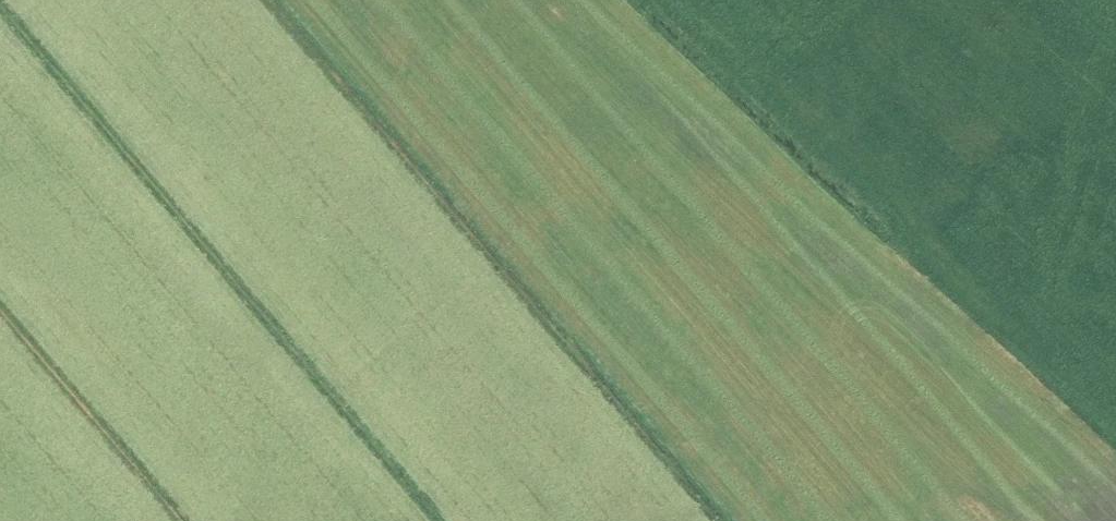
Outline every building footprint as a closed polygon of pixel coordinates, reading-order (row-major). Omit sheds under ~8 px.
[(583,242),(597,239),(594,226),(579,230),(583,242)]
